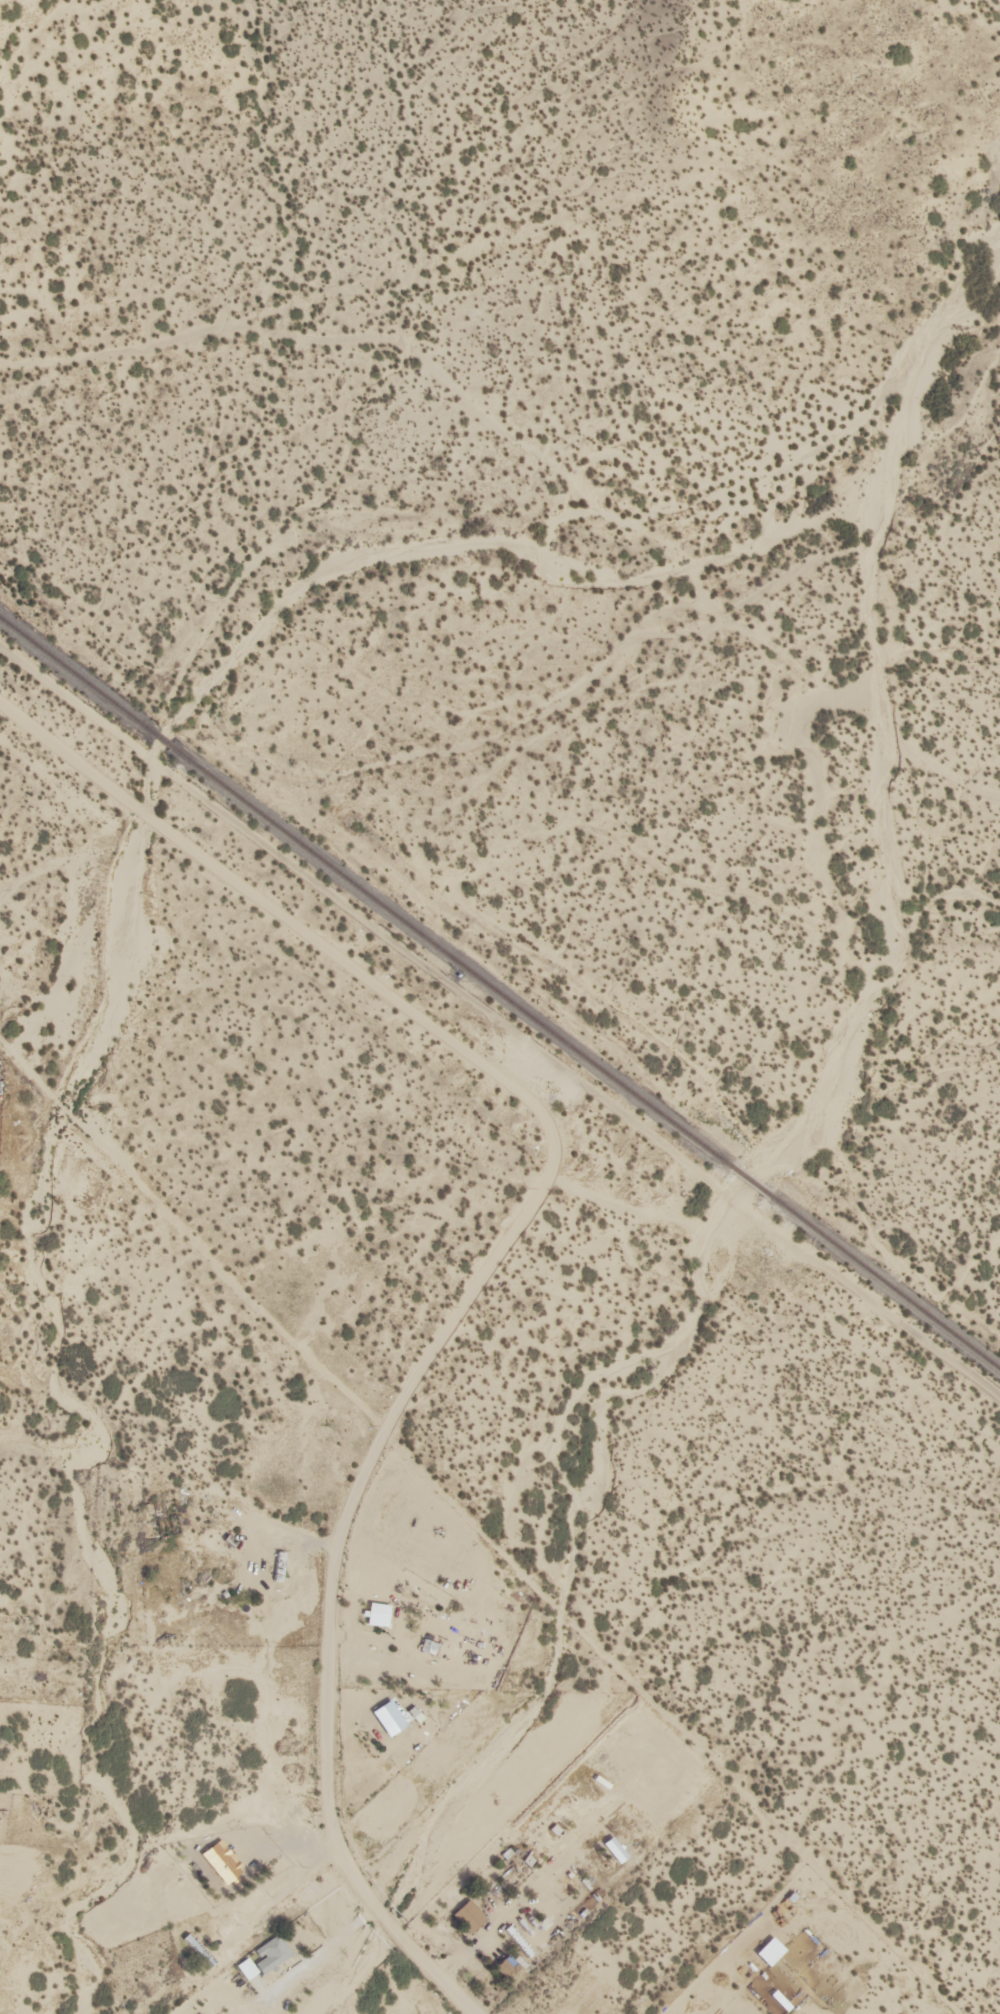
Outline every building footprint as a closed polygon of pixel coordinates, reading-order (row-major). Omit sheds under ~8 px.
[(367,1622),(387,1624),(389,1602),(370,1600),(367,1622)] [(292,1954),(279,1934),(249,1954),(251,1956),(238,1964),(247,1978),(260,1969),(262,1973),(292,1954)]
